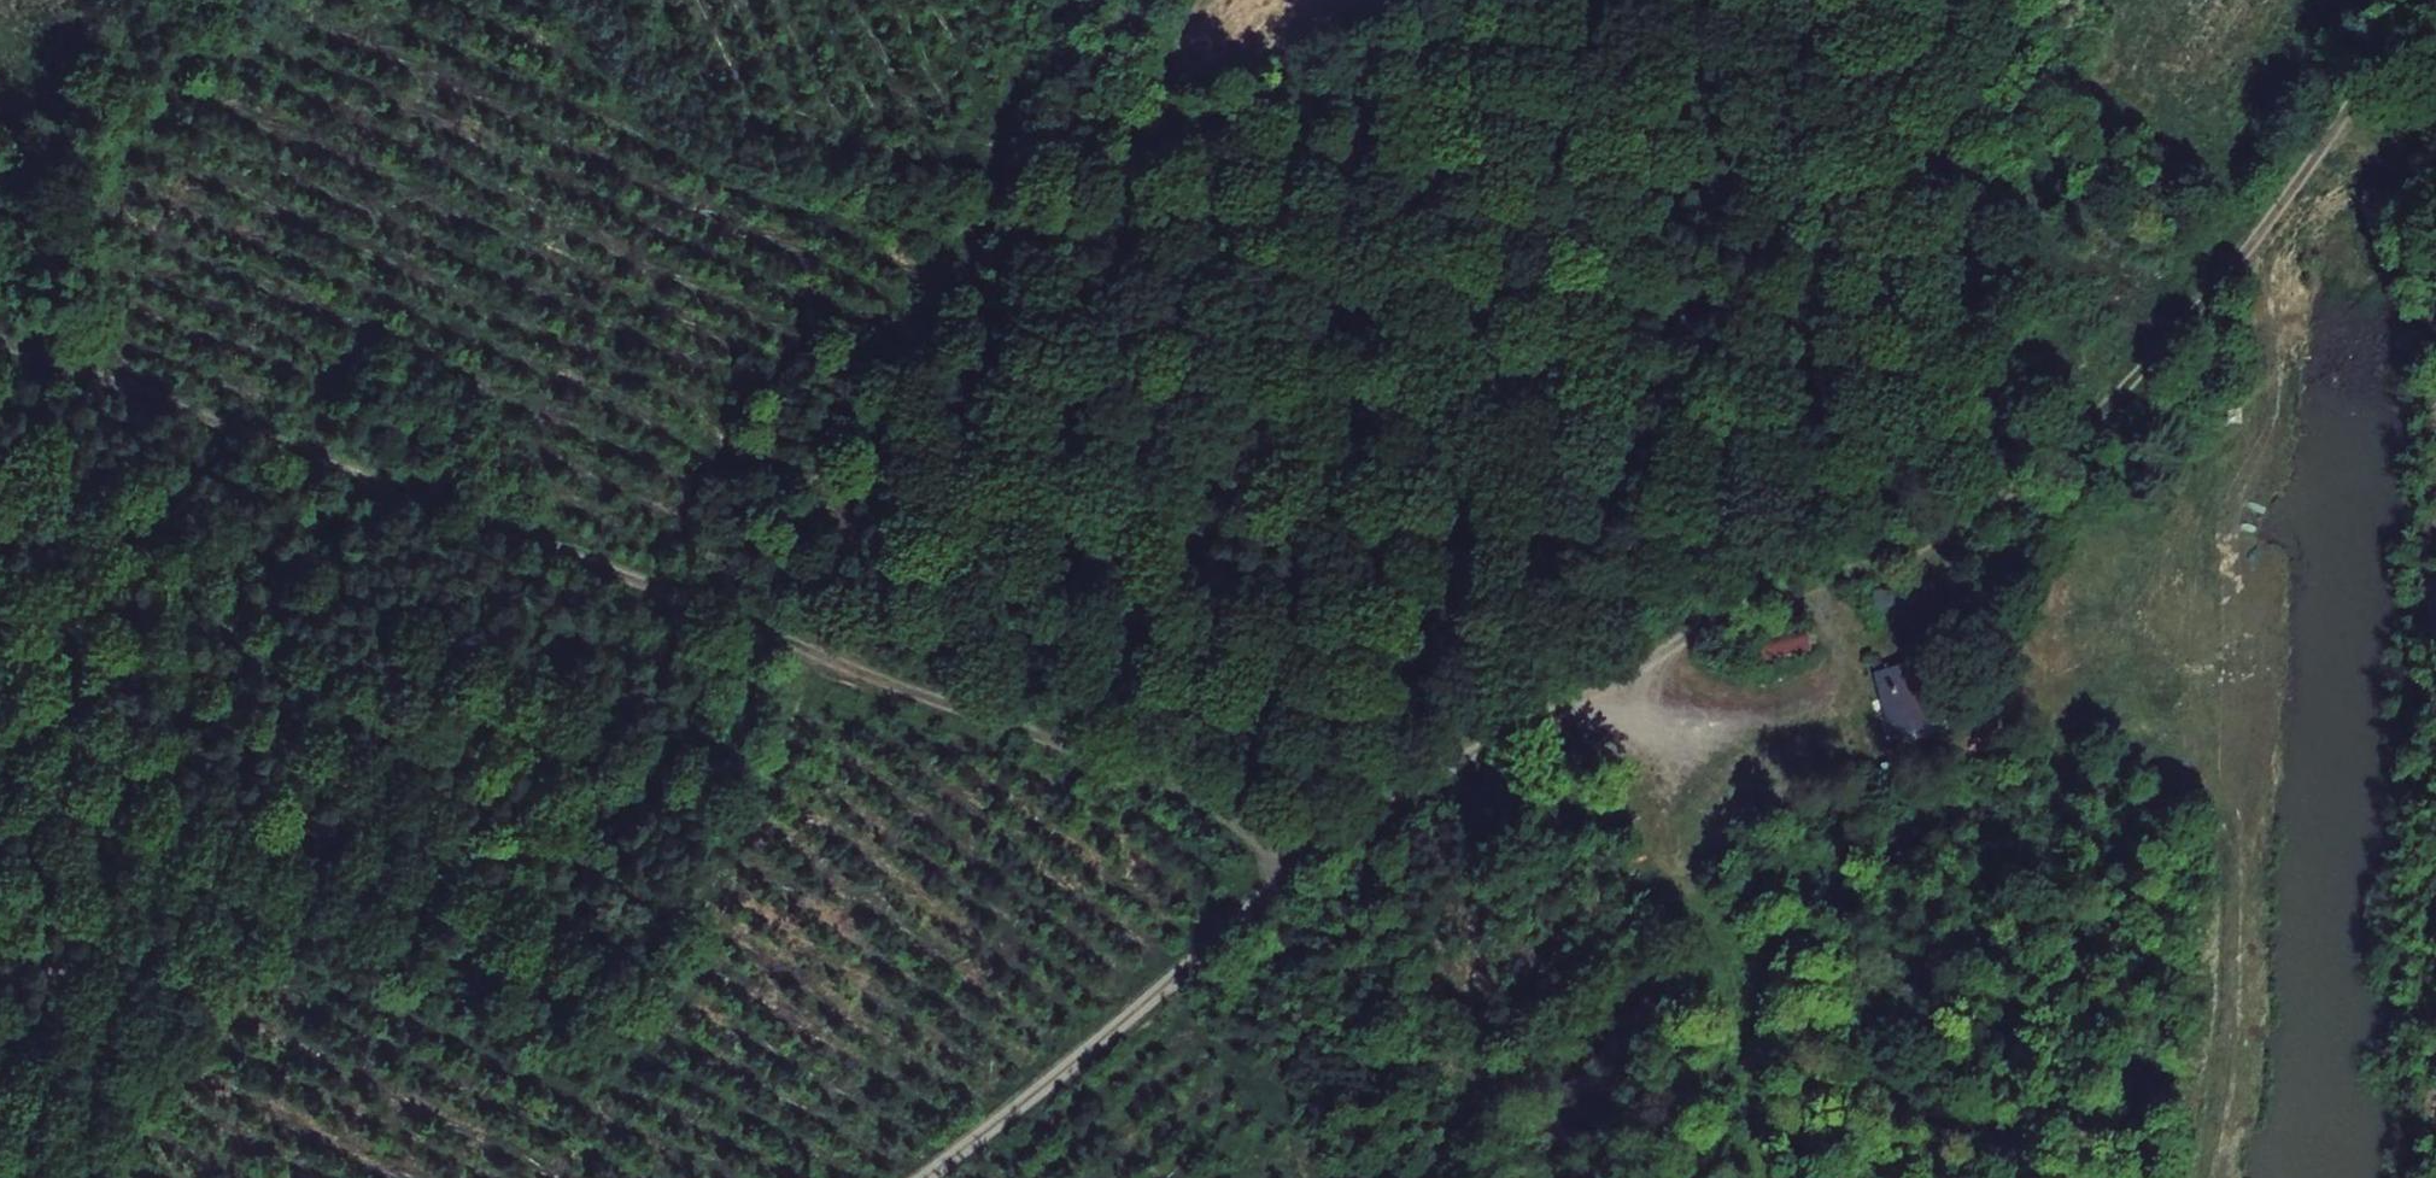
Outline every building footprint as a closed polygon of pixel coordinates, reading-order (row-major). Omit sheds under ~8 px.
[(1755,639),(1759,658),(1805,647),(1801,629),(1755,639)]
